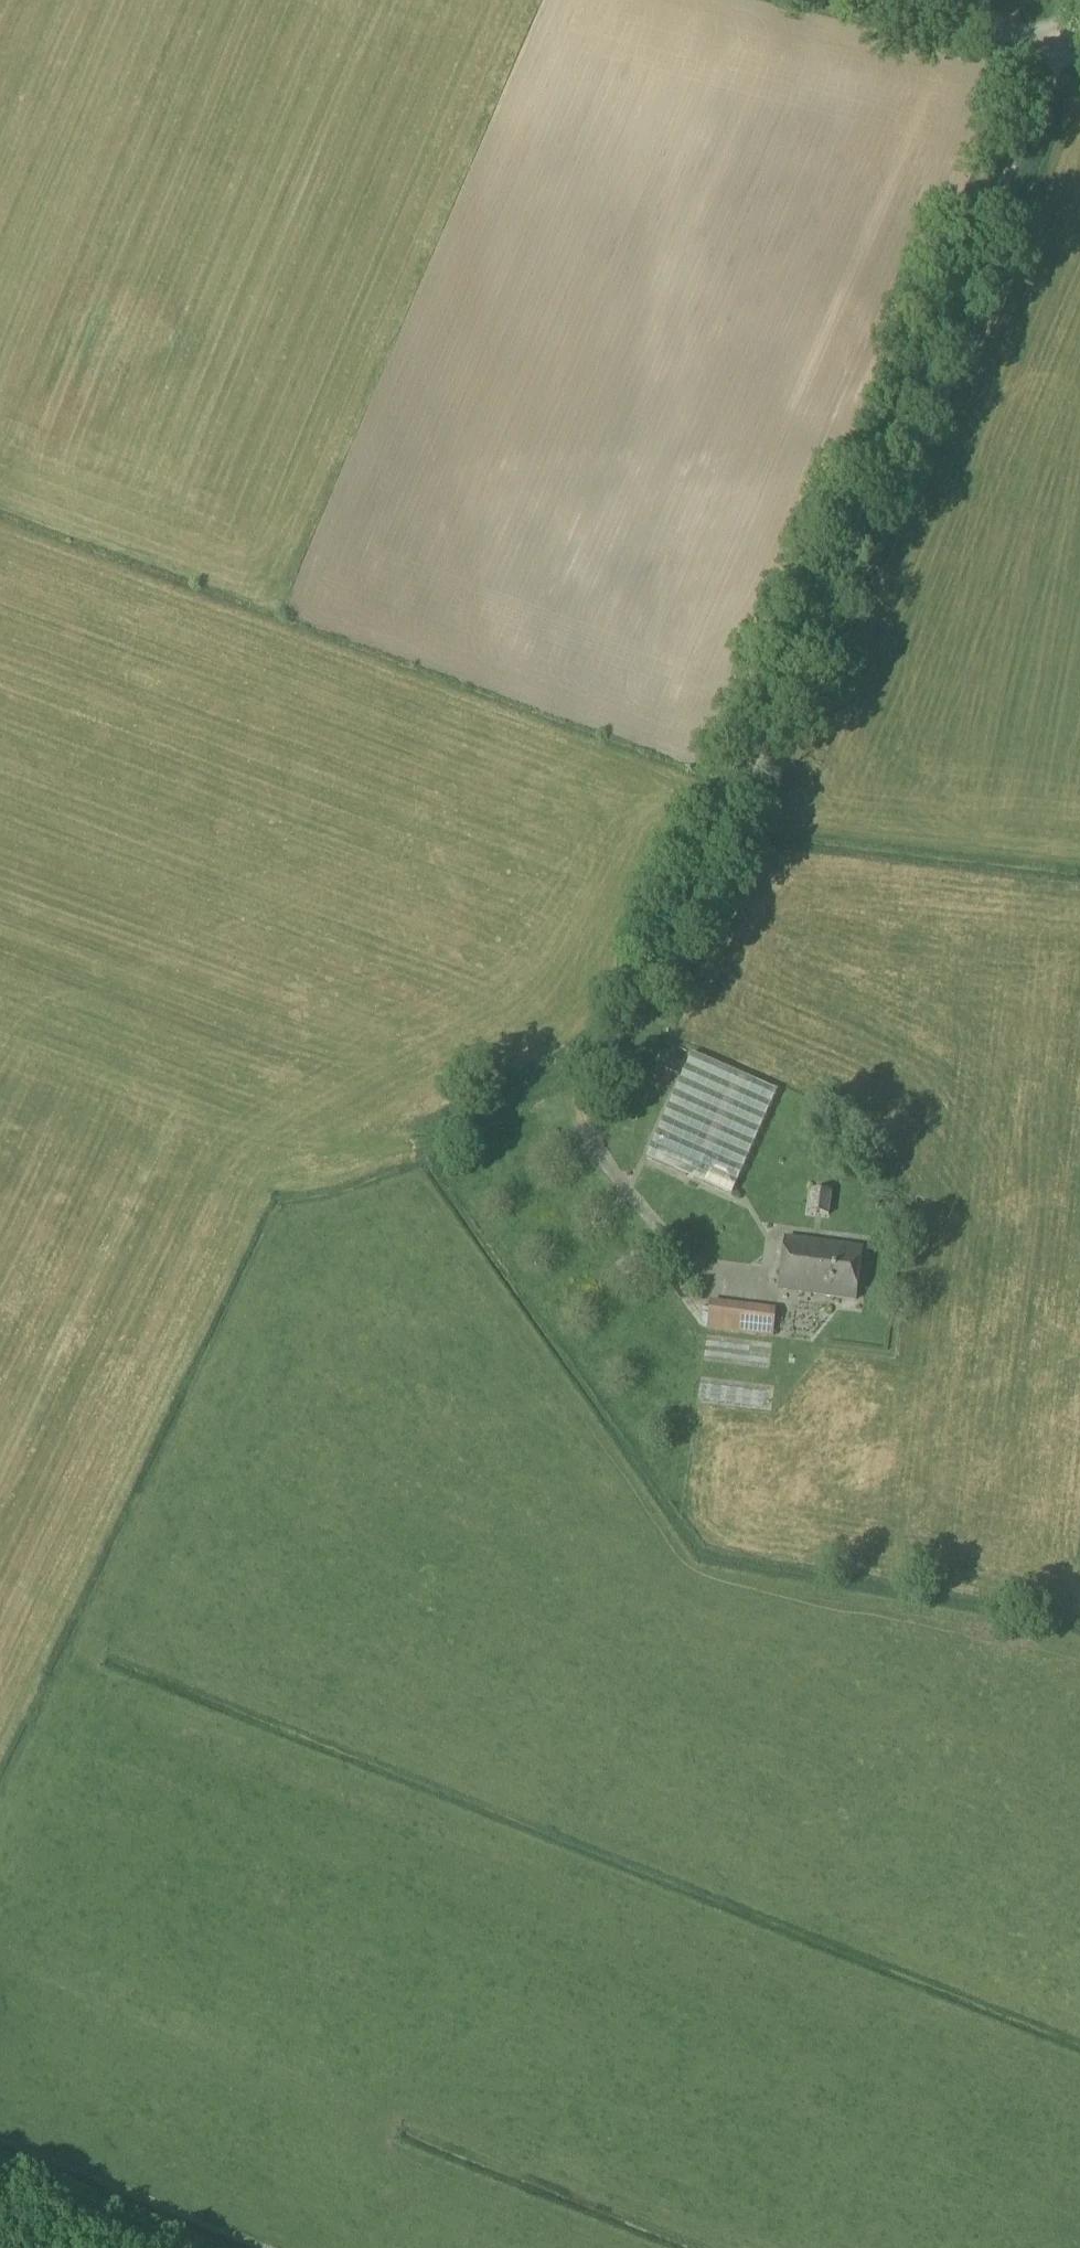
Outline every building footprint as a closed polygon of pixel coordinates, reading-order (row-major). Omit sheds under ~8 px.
[(646,1159),(732,1196),(778,1092),(692,1055),(646,1159)] [(809,1214),(831,1217),(834,1193),(812,1191),(809,1214)] [(779,1291),(856,1301),(863,1250),(786,1240),(779,1291)] [(662,1274),(667,1281),(677,1275),(672,1268),(662,1274)] [(708,1330),(774,1339),(778,1310),(711,1301),(708,1330)]
